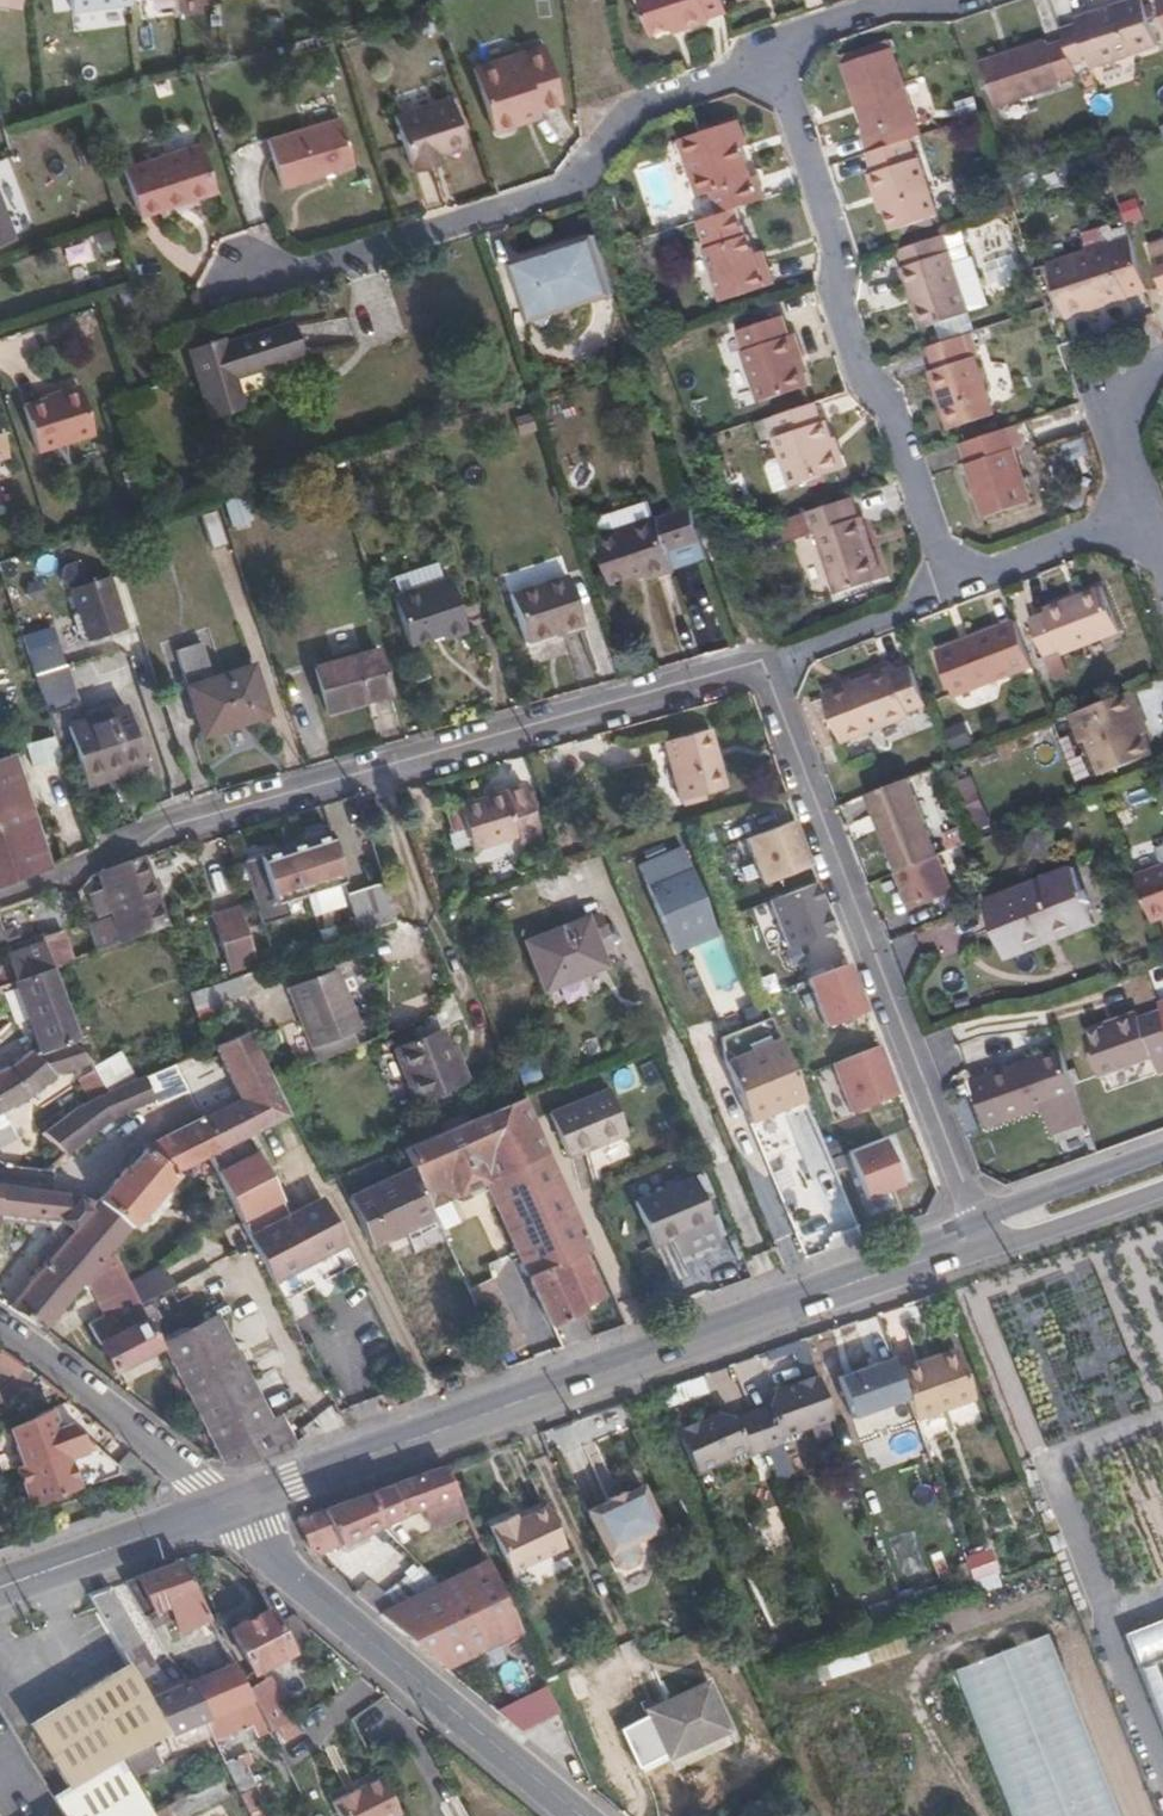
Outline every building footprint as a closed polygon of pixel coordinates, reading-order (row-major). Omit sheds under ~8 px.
[(71,13),(131,7),(130,0),(70,0),(71,13)] [(717,0),(634,0),(646,37),(663,31),(675,27),(677,33),(705,24),(703,20),(721,14),(717,0)] [(1157,51),(1140,1),(1073,23),(1075,30),(1059,35),(1063,45),(1071,71),(1087,65),(1091,73),(1157,51)] [(677,33),(675,27),(663,31),(665,37),(677,33)] [(567,103),(550,45),(478,69),(499,133),(521,126),(519,118),(545,111),(567,103)] [(1071,71),(1063,45),(1045,51),(1044,47),(978,70),(993,116),(1059,93),(1057,86),(1074,80),(1071,71)] [(917,136),(887,49),(840,65),(863,133),(859,134),(865,154),(907,139),(917,136)] [(471,146),(454,97),(397,116),(412,162),(414,162),(417,173),(438,166),(435,157),(444,154),(471,146)] [(521,126),(547,118),(545,111),(519,118),(521,126)] [(342,119),(270,141),(284,189),(358,166),(342,119)] [(746,177),(736,149),(743,145),(734,120),(674,140),(692,196),(706,191),(714,215),(730,209),(761,198),(752,175),(746,177)] [(203,139),(126,164),(142,213),(218,188),(203,139)] [(935,215),(916,160),(914,161),(907,139),(865,154),(863,155),(870,175),(864,177),(871,198),(878,195),(884,211),(882,212),(890,231),(935,215)] [(447,163),(444,154),(435,157),(438,166),(447,163)] [(884,211),(878,195),(871,198),(877,214),(882,212),(884,211)] [(747,253),(742,236),(739,236),(730,209),(714,215),(692,222),(701,248),(698,249),(716,302),(768,284),(761,265),(752,269),(747,253)] [(10,238),(7,228),(0,230),(0,241),(10,238)] [(1005,232),(979,237),(988,283),(1015,277),(1005,232)] [(1142,285),(1125,232),(1043,259),(1060,311),(1142,285)] [(967,312),(940,235),(896,251),(902,268),(915,306),(908,309),(917,331),(967,312)] [(1144,241),(1162,293),(1162,239),(1161,235),(1144,241)] [(528,324),(612,305),(596,236),(512,255),(528,324)] [(761,265),(756,250),(747,253),(752,269),(761,265)] [(915,306),(902,268),(895,270),(908,309),(915,306)] [(776,320),(732,333),(739,354),(736,355),(752,406),(803,389),(786,338),(783,339),(776,320)] [(301,358),(290,328),(275,333),(285,364),(301,358)] [(235,381),(285,364),(275,333),(224,350),(222,344),(190,354),(209,411),(241,401),(235,381)] [(992,417),(972,359),(966,361),(958,339),(923,350),(931,372),(925,374),(945,433),(992,417)] [(33,424),(89,406),(85,394),(28,410),(33,424)] [(213,422),(244,412),(241,401),(209,411),(213,422)] [(101,442),(89,406),(33,424),(44,458),(101,442)] [(834,474),(818,425),(815,426),(808,406),(770,419),(777,439),(768,442),(775,462),(784,489),(785,490),(834,474)] [(1027,500),(1014,464),(1010,445),(1017,443),(1011,424),(958,442),(963,461),(959,462),(978,516),(1027,500)] [(2,433),(0,434),(0,464),(11,461),(2,433)] [(784,489),(775,462),(763,466),(760,471),(768,495),(784,489)] [(599,536),(661,517),(655,500),(594,519),(599,536)] [(872,582),(851,520),(848,521),(841,500),(795,515),(804,538),(806,537),(826,598),(872,582)] [(214,510),(199,515),(211,551),(226,546),(214,510)] [(700,541),(690,511),(676,515),(686,545),(700,541)] [(677,569),(671,550),(686,545),(676,515),(662,520),(661,517),(599,536),(613,582),(647,572),(649,578),(677,569)] [(393,598),(449,580),(444,563),(387,581),(393,598)] [(568,578),(510,599),(528,646),(585,626),(568,578)] [(468,636),(449,580),(393,598),(408,648),(440,638),(443,645),(468,636)] [(1040,612),(1022,619),(1037,656),(1054,650),(1056,654),(1114,632),(1097,586),(1038,608),(1040,612)] [(149,645),(132,597),(85,614),(99,656),(122,649),(127,652),(149,645)] [(1024,665),(1007,621),(930,651),(946,695),(1024,665)] [(175,656),(202,648),(201,644),(174,652),(175,656)] [(272,718),(256,668),(214,682),(202,648),(175,656),(204,743),(272,718)] [(100,661),(127,652),(122,649),(99,656),(100,661)] [(66,667),(61,651),(33,660),(39,676),(66,667)] [(379,653),(317,671),(328,714),(391,697),(379,653)] [(898,712),(918,705),(903,665),(884,673),(882,668),(813,695),(832,743),(900,717),(898,712)] [(80,707),(66,667),(39,676),(52,716),(80,707)] [(1135,730),(1127,707),(1132,705),(1125,685),(1061,710),(1071,737),(1077,735),(1090,770),(1143,750),(1135,730)] [(1140,727),(1132,705),(1127,707),(1135,730),(1140,727)] [(144,757),(129,711),(72,730),(85,771),(91,790),(109,784),(105,770),(144,757)] [(72,730),(69,719),(55,723),(72,776),(85,771),(72,730)] [(714,725),(667,740),(685,798),(733,783),(714,725)] [(17,757),(0,763),(0,888),(53,870),(17,757)] [(109,784),(149,770),(144,757),(105,770),(109,784)] [(928,852),(899,774),(856,790),(886,868),(926,853),(928,852)] [(519,779),(453,801),(469,846),(513,831),(517,839),(538,831),(519,779)] [(939,853),(968,842),(964,830),(935,840),(939,853)] [(352,880),(335,832),(253,862),(275,925),(297,917),(293,902),(352,880)] [(1159,833),(1156,840),(1147,843),(1153,862),(1162,859),(1162,832),(1159,833)] [(671,958),(718,939),(681,848),(635,867),(671,958)] [(939,888),(926,853),(886,868),(899,903),(939,888)] [(169,926),(147,858),(101,875),(122,934),(96,944),(99,953),(169,926)] [(1153,862),(1129,871),(1146,917),(1162,911),(1162,859),(1153,862)] [(275,925),(253,862),(245,865),(267,928),(275,925)] [(1061,864),(973,898),(994,954),(1045,935),(1039,923),(1079,908),(1076,901),(1080,899),(1074,888),(1071,888),(1061,864)] [(401,920),(386,880),(351,893),(364,933),(401,920)] [(247,908),(217,919),(235,969),(264,958),(247,908)] [(587,913),(525,937),(544,983),(605,960),(587,913)] [(65,933),(35,945),(22,948),(16,935),(6,938),(0,922),(0,944),(4,943),(20,983),(55,970),(77,962),(65,933)] [(81,1040),(55,970),(20,983),(45,1052),(75,1042),(81,1040)] [(342,970),(293,987),(318,1050),(366,1032),(342,970)] [(252,995),(245,974),(191,992),(203,1027),(219,1022),(214,1009),(252,995)] [(1152,998),(1155,1006),(1162,1030),(1162,994),(1152,998)] [(1155,1006),(1130,1014),(1129,1012),(1076,1031),(1091,1074),(1162,1047),(1162,1030),(1155,1006)] [(294,1117),(277,1083),(251,1034),(219,1047),(245,1102),(206,1122),(223,1155),(255,1138),(268,1131),(281,1124),(294,1117)] [(449,1035),(401,1053),(423,1110),(471,1092),(449,1035)] [(812,1104),(785,1040),(731,1062),(757,1125),(812,1104)] [(38,1094),(64,1073),(91,1064),(75,1042),(45,1052),(47,1056),(38,1059),(34,1053),(26,1059),(0,1074),(0,1116),(38,1094)] [(1070,1091),(1054,1046),(999,1065),(997,1060),(980,1067),(981,1069),(965,1075),(982,1123),(1070,1091)] [(215,1059),(212,1050),(202,1054),(206,1063),(215,1059)] [(192,1068),(188,1060),(180,1063),(183,1072),(192,1068)] [(113,1094),(99,1075),(87,1082),(100,1101),(113,1094)] [(66,1155),(136,1112),(159,1103),(147,1077),(113,1094),(100,1101),(78,1112),(48,1135),(54,1142),(66,1155)] [(613,1088),(555,1113),(574,1159),(633,1135),(613,1088)] [(597,1246),(527,1100),(407,1150),(418,1171),(423,1181),(486,1155),(496,1177),(490,1180),(556,1324),(585,1311),(584,1304),(607,1294),(588,1249),(597,1246)] [(223,1155),(206,1122),(153,1152),(183,1178),(213,1161),(223,1155)] [(285,1132),(281,1124),(268,1131),(271,1138),(285,1132)] [(292,1215),(255,1138),(223,1155),(213,1161),(276,1281),(350,1245),(328,1198),(292,1215)] [(54,1174),(66,1155),(54,1142),(35,1173),(31,1173),(30,1189),(62,1193),(54,1174)] [(138,1230),(183,1178),(153,1152),(137,1171),(132,1171),(107,1201),(138,1230)] [(490,1180),(496,1177),(486,1155),(423,1181),(434,1204),(490,1180)] [(423,1181),(418,1171),(352,1199),(375,1246),(440,1216),(434,1204),(423,1181)] [(719,1220),(699,1174),(640,1199),(659,1244),(676,1237),(719,1220)] [(67,1223),(87,1196),(62,1193),(30,1189),(3,1186),(1,1214),(67,1223)] [(86,1226),(107,1201),(87,1196),(67,1223),(86,1226)] [(93,1280),(116,1254),(138,1230),(107,1201),(86,1226),(55,1264),(50,1263),(46,1267),(13,1305),(51,1329),(93,1280)] [(86,1226),(67,1223),(1,1214),(0,1215),(0,1221),(55,1229),(66,1241),(44,1266),(46,1267),(50,1263),(55,1264),(86,1226)] [(683,1254),(727,1238),(719,1220),(676,1237),(683,1254)] [(167,1349),(116,1254),(93,1280),(111,1316),(95,1325),(118,1373),(167,1349)] [(478,1291),(470,1295),(501,1355),(521,1345),(499,1300),(486,1306),(478,1291)] [(276,1418),(225,1321),(170,1348),(221,1446),(276,1418)] [(976,1407),(958,1353),(934,1361),(937,1367),(922,1373),(920,1366),(898,1375),(917,1427),(976,1407)] [(9,1361),(0,1355),(0,1364),(9,1361)] [(835,1425),(819,1378),(774,1395),(766,1409),(751,1414),(768,1455),(799,1443),(803,1436),(835,1425)] [(9,1451),(57,1432),(49,1412),(3,1434),(9,1451)] [(303,1443),(288,1413),(276,1418),(221,1446),(226,1458),(241,1465),(303,1443)] [(768,1455),(751,1414),(748,1416),(763,1457),(768,1455)] [(763,1457),(748,1416),(734,1420),(719,1416),(676,1432),(697,1476),(730,1464),(737,1467),(763,1457)] [(16,1479),(79,1447),(75,1437),(64,1429),(57,1432),(9,1451),(17,1471),(13,1473),(15,1480),(16,1479)] [(110,1478),(112,1468),(91,1450),(81,1454),(79,1447),(16,1479),(33,1506),(110,1478)] [(395,1520),(459,1497),(446,1470),(321,1514),(333,1539),(310,1549),(318,1559),(340,1547),(358,1537),(395,1520)] [(33,1506),(16,1479),(15,1480),(25,1509),(33,1506)] [(664,1535),(644,1491),(625,1499),(626,1500),(611,1507),(589,1516),(609,1560),(612,1559),(618,1571),(627,1575),(638,1571),(641,1560),(636,1548),(664,1535)] [(611,1507),(626,1500),(625,1499),(624,1497),(610,1503),(611,1507)] [(519,1524),(548,1510),(546,1505),(516,1519),(519,1524)] [(568,1552),(548,1510),(519,1524),(516,1519),(492,1531),(513,1577),(568,1552)] [(333,1539),(321,1514),(297,1523),(310,1549),(333,1539)] [(343,1555),(363,1546),(358,1537),(340,1547),(343,1555)] [(523,1632),(490,1562),(440,1584),(407,1600),(386,1610),(364,1593),(360,1597),(446,1670),(523,1632)] [(207,1623),(177,1563),(135,1579),(152,1613),(164,1608),(175,1632),(207,1623)] [(407,1600),(440,1584),(434,1576),(402,1590),(407,1600)] [(407,1600),(402,1590),(391,1595),(375,1583),(364,1593),(386,1610),(407,1600)] [(200,1722),(179,1685),(152,1695),(129,1649),(137,1645),(107,1589),(87,1596),(127,1668),(164,1737),(200,1722)] [(307,1643),(296,1620),(290,1616),(272,1624),(266,1612),(227,1632),(248,1672),(307,1643)] [(955,1674),(1011,1815),(1117,1815),(1047,1638),(955,1674)] [(1154,1665),(1135,1671),(1162,1740),(1162,1661),(1154,1665)] [(242,1690),(230,1667),(184,1684),(204,1720),(224,1712),(241,1745),(264,1734),(242,1690)] [(164,1737),(127,1668),(81,1696),(118,1757),(164,1737)] [(286,1722),(264,1678),(242,1690),(264,1734),(286,1722)] [(514,1732),(559,1710),(545,1681),(500,1703),(514,1732)] [(204,1720),(184,1684),(179,1685),(200,1722),(204,1720)] [(732,1735),(710,1687),(653,1713),(674,1760),(732,1735)] [(81,1696),(33,1726),(68,1786),(52,1795),(64,1815),(114,1815),(90,1775),(118,1757),(81,1696)] [(680,1773),(738,1748),(732,1735),(674,1760),(680,1773)] [(377,1777),(327,1803),(334,1815),(394,1815),(397,1815),(377,1777)]
